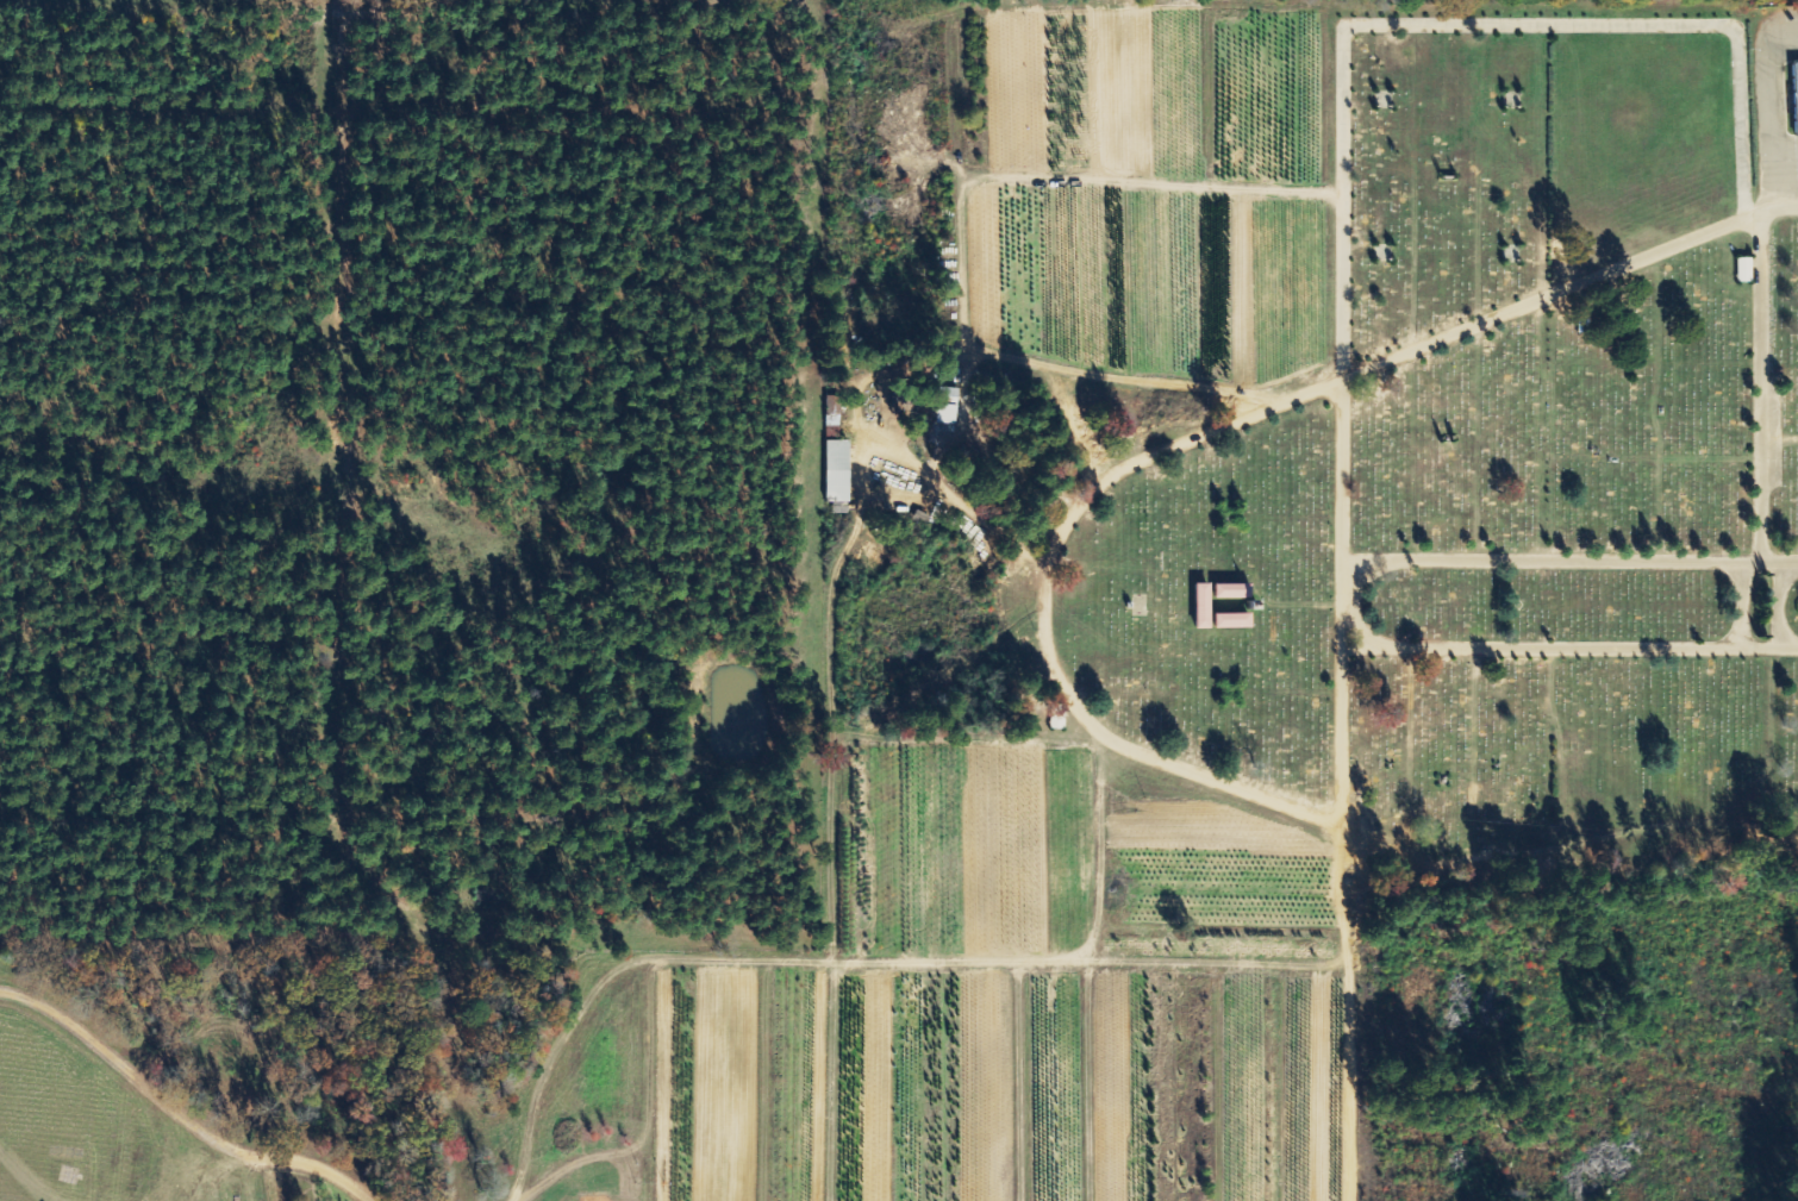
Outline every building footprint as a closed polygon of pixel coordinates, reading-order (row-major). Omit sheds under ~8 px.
[(1753,259),(1739,259),(1740,284),(1754,283),(1753,259)] [(958,425),(959,389),(940,388),(940,424),(958,425)] [(827,427),(841,427),(842,397),(828,397),(827,427)] [(827,503),(850,503),(850,441),(827,441),(827,503)] [(1212,585),(1197,585),(1197,630),(1212,630),(1212,585)] [(1217,599),(1252,600),(1252,585),(1217,585),(1217,599)] [(1216,615),(1217,630),(1253,628),(1253,614),(1216,615)]
